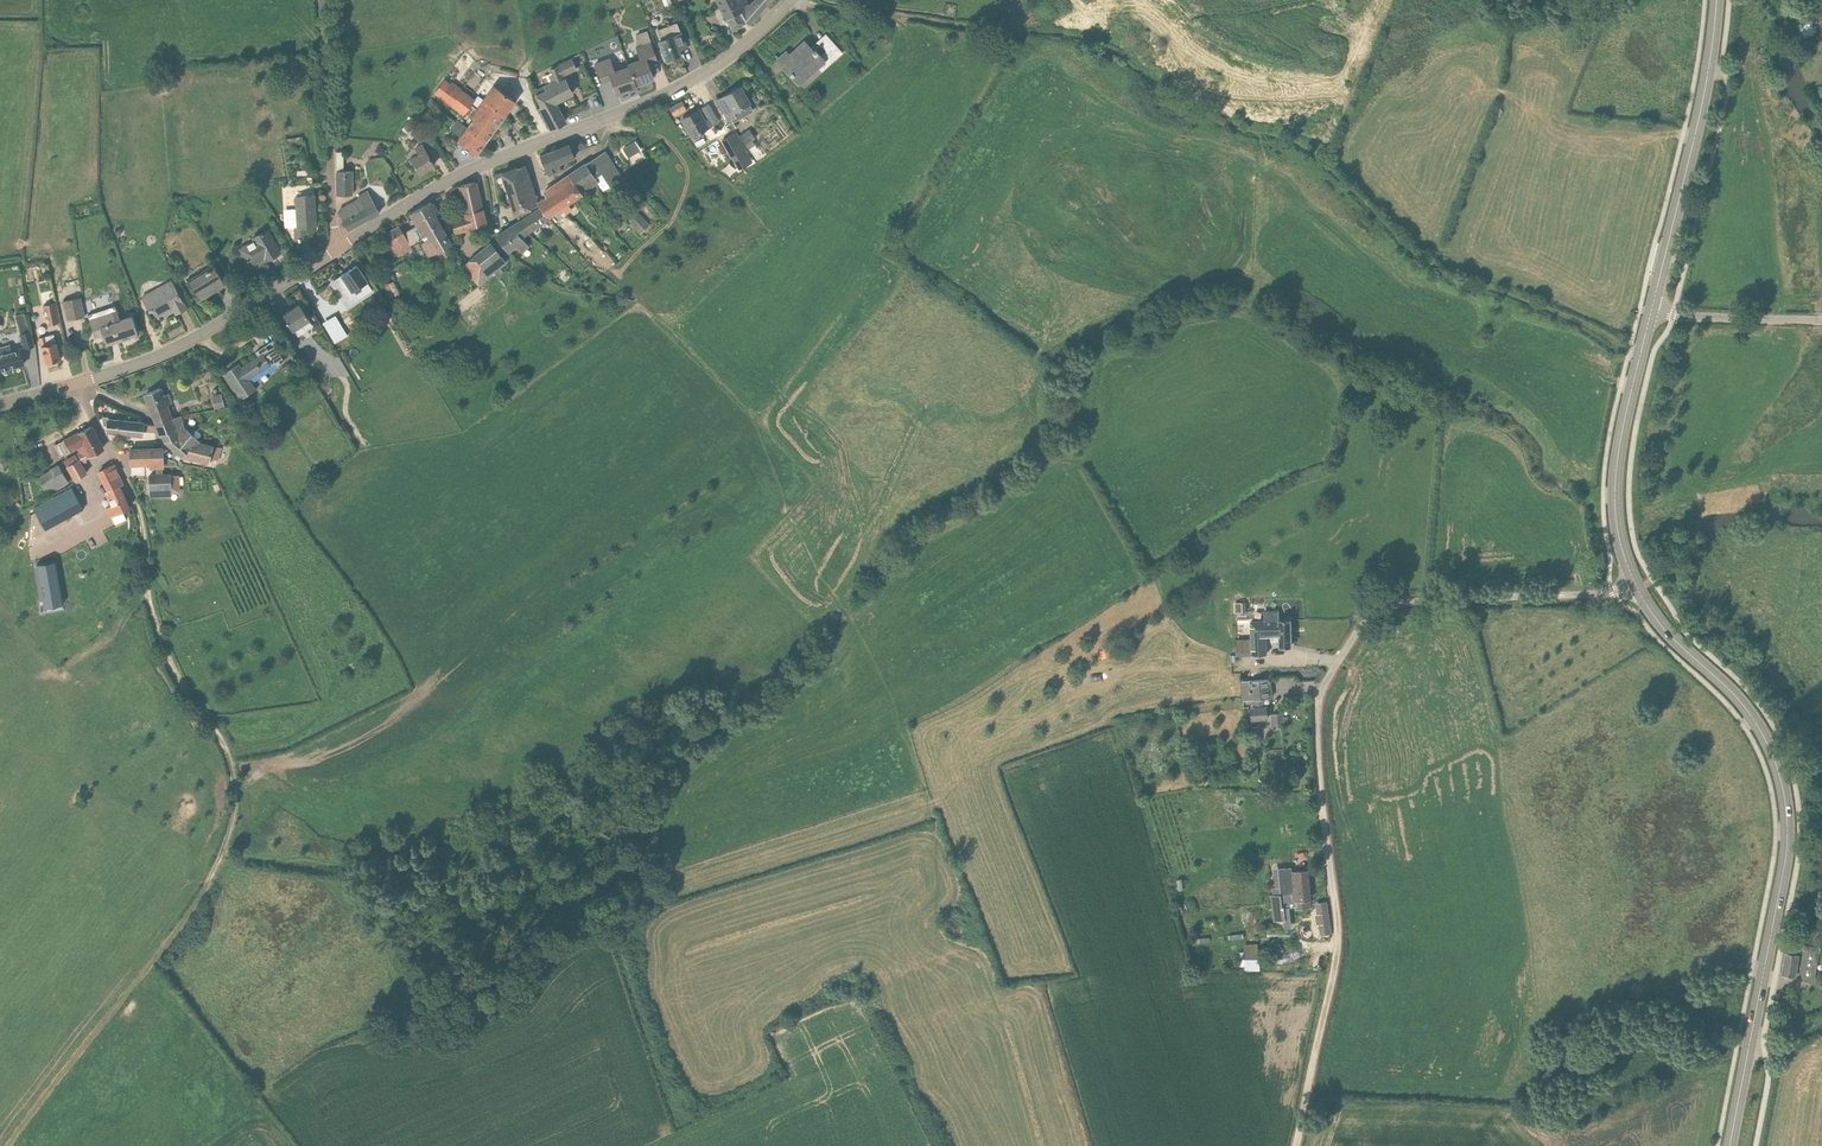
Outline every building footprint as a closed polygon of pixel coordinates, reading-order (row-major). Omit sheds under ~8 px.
[(745,21),(739,11),(741,10),(748,6),(745,0),(717,0),(733,29),(745,21)] [(755,16),(758,13),(766,5),(770,0),(755,0),(750,4),(748,6),(741,10),(743,13),(741,14),(745,21),(747,23),(755,16)] [(685,42),(681,31),(677,21),(654,31),(657,40),(662,50),(666,61),(681,55),(677,46),(685,42)] [(821,72),(843,52),(825,33),(825,34),(828,37),(820,45),(827,52),(819,58),(804,41),(790,54),(794,59),(785,66),(790,72),(789,73),(800,84),(818,68),(821,72)] [(649,67),(648,63),(655,60),(650,40),(634,46),(639,59),(627,62),(636,84),(653,78),(649,67)] [(636,84),(627,62),(627,63),(627,65),(614,70),(610,57),(594,63),(601,83),(612,79),(613,82),(617,94),(636,87),(635,84),(636,84)] [(566,82),(563,75),(576,69),(571,59),(549,70),(553,82),(545,86),(535,92),(537,96),(537,97),(542,106),(540,108),(551,128),(564,122),(553,101),(571,92),(566,82)] [(470,107),(471,105),(478,95),(475,100),(452,83),(450,85),(445,81),(434,94),(463,116),(469,107),(470,107)] [(515,100),(505,93),(493,85),(483,99),(504,114),(515,100)] [(749,103),(746,97),(740,86),(723,96),(726,102),(720,105),(719,105),(725,115),(728,121),(736,117),(733,112),(749,103)] [(706,93),(699,98),(710,114),(717,109),(706,93)] [(483,99),(478,95),(471,105),(497,124),(504,114),(483,99)] [(671,105),(675,114),(688,109),(684,99),(671,105)] [(485,141),(497,124),(471,105),(470,107),(474,110),(471,115),(473,118),(466,127),(485,141)] [(692,138),(711,126),(707,120),(705,121),(698,110),(682,119),(687,130),(692,138)] [(412,118),(400,135),(404,141),(408,133),(411,131),(420,144),(428,137),(424,132),(419,125),(412,118)] [(485,141),(466,127),(456,120),(449,129),(459,136),(456,140),(476,154),(485,141)] [(419,125),(424,132),(429,129),(424,122),(419,125)] [(751,139),(745,130),(742,133),(738,135),(744,144),(745,144),(747,142),(751,139)] [(736,133),(722,140),(737,167),(751,160),(736,133)] [(284,139),(285,145),(303,142),(302,136),(285,139),(284,139)] [(635,141),(622,149),(628,158),(641,150),(635,141)] [(433,165),(428,155),(421,143),(414,147),(417,154),(410,157),(413,163),(419,173),(433,165)] [(374,150),(381,156),(386,150),(379,144),(374,150)] [(554,150),(560,163),(574,157),(569,144),(554,150)] [(558,164),(560,163),(554,150),(540,156),(548,176),(559,171),(558,164)] [(352,171),(344,171),(343,151),(336,151),(337,171),(336,171),(337,195),(352,194),(352,171)] [(621,177),(609,161),(603,151),(585,163),(596,179),(603,173),(611,184),(621,177)] [(598,183),(596,179),(585,163),(568,174),(582,194),(598,183)] [(517,168),(502,173),(515,213),(537,204),(527,173),(520,176),(517,168)] [(568,204),(582,194),(568,174),(549,187),(562,205),(560,207),(562,211),(564,214),(571,209),(568,204)] [(300,178),(301,186),(313,184),(312,176),(300,178)] [(470,227),(474,227),(485,224),(475,182),(460,185),(467,217),(451,221),(454,234),(471,229),(470,227)] [(548,219),(549,218),(555,227),(556,226),(549,217),(554,214),(556,216),(562,211),(560,207),(562,205),(549,187),(544,191),(548,197),(538,204),(541,208),(548,219)] [(294,227),(294,229),(295,241),(307,240),(306,227),(316,226),(314,195),(294,197),(295,208),(286,209),(287,228),(294,227)] [(347,230),(370,218),(360,199),(339,210),(338,211),(339,213),(347,230)] [(437,213),(437,212),(431,201),(411,212),(418,225),(404,234),(399,226),(385,235),(398,257),(412,249),(410,245),(422,238),(424,241),(419,243),(428,257),(452,244),(435,214),(437,213)] [(549,227),(551,230),(555,227),(549,218),(548,219),(541,208),(520,221),(528,233),(544,222),(548,228),(549,227)] [(628,222),(638,231),(647,222),(638,213),(628,222)] [(521,238),(528,233),(520,221),(497,236),(496,236),(508,252),(517,246),(521,253),(529,247),(521,238)] [(279,251),(273,241),(266,229),(251,238),(252,240),(240,247),(251,265),(264,257),(266,259),(279,251)] [(462,265),(477,286),(506,263),(490,242),(468,260),(468,261),(462,265)] [(67,271),(79,270),(77,258),(66,260),(67,271)] [(225,284),(219,274),(214,266),(188,281),(193,290),(199,300),(208,294),(204,289),(213,283),(216,289),(218,288),(225,284)] [(367,283),(362,276),(356,266),(342,275),(344,278),(337,283),(346,296),(367,283)] [(498,269),(494,272),(498,277),(504,272),(500,268),(498,269)] [(392,296),(402,291),(396,278),(386,283),(392,296)] [(186,308),(180,298),(170,280),(141,296),(150,311),(153,309),(157,316),(173,308),(176,313),(186,308)] [(208,294),(208,295),(212,301),(222,295),(218,288),(216,289),(208,294)] [(85,317),(81,297),(63,300),(67,320),(85,317)] [(59,322),(54,302),(43,305),(47,325),(59,322)] [(310,321),(305,313),(299,303),(283,314),(289,324),(293,330),(310,321)] [(134,322),(131,315),(120,319),(115,304),(87,314),(94,335),(102,332),(106,344),(129,336),(128,333),(133,332),(134,334),(137,333),(134,322)] [(19,333),(29,330),(24,312),(15,315),(19,333)] [(322,329),(316,321),(312,323),(318,332),(322,329)] [(342,327),(330,334),(335,343),(347,335),(342,327)] [(24,348),(34,345),(29,330),(19,333),(24,348)] [(61,359),(56,342),(54,333),(39,337),(43,352),(46,363),(61,359)] [(19,348),(11,350),(10,344),(0,347),(0,371),(24,364),(19,348)] [(284,361),(281,355),(274,346),(268,350),(265,345),(255,352),(258,356),(242,367),(239,363),(223,373),(239,399),(256,388),(250,379),(275,363),(277,366),(284,361)] [(169,393),(163,396),(160,388),(146,394),(152,409),(157,424),(173,419),(168,404),(172,403),(169,393)] [(224,406),(221,393),(211,396),(215,409),(224,406)] [(166,441),(183,455),(197,439),(185,428),(180,416),(173,419),(157,424),(155,424),(155,430),(155,431),(160,430),(161,433),(163,433),(166,441)] [(155,430),(155,424),(114,420),(108,420),(108,417),(103,417),(104,425),(106,424),(107,431),(132,433),(142,433),(142,430),(155,430)] [(64,461),(67,466),(78,459),(81,464),(87,461),(85,458),(103,448),(91,426),(54,445),(60,456),(76,447),(79,452),(64,461)] [(197,439),(183,455),(208,464),(209,461),(212,461),(212,459),(218,461),(221,448),(212,446),(212,445),(199,441),(199,440),(197,439)] [(157,467),(157,475),(163,475),(162,467),(163,467),(163,448),(130,450),(130,462),(150,462),(150,467),(157,467)] [(86,473),(81,464),(78,459),(67,466),(66,466),(74,480),(86,473)] [(69,482),(58,464),(50,468),(50,469),(37,476),(48,495),(69,482)] [(121,484),(113,464),(100,470),(104,479),(104,480),(108,490),(105,491),(111,505),(105,508),(109,516),(129,507),(119,485),(121,484)] [(178,489),(176,474),(163,475),(157,475),(149,476),(150,488),(151,494),(172,493),(172,490),(178,489)] [(73,490),(72,488),(33,508),(45,530),(83,509),(73,490)] [(53,562),(34,562),(35,612),(54,612),(53,562)] [(1242,602),(1234,602),(1234,612),(1243,612),(1242,602)] [(1290,619),(1279,620),(1279,611),(1264,612),(1264,620),(1251,621),(1253,654),(1266,654),(1265,631),(1270,631),(1271,641),(1280,641),(1280,646),(1291,645),(1290,619)] [(1263,698),(1272,697),(1270,679),(1242,680),(1243,700),(1244,700),(1244,699),(1251,698),(1251,699),(1254,699),(1255,708),(1251,708),(1252,719),(1268,717),(1267,706),(1264,707),(1263,698)] [(1284,725),(1284,721),(1283,716),(1283,712),(1272,714),(1273,728),(1275,728),(1275,727),(1284,725)] [(1252,755),(1261,754),(1259,726),(1251,726),(1252,755)] [(1280,868),(1282,887),(1272,888),(1273,895),(1309,891),(1307,870),(1296,871),(1296,873),(1291,873),(1291,867),(1280,868)] [(1310,899),(1309,891),(1273,895),(1274,903),(1295,901),(1296,909),(1310,907),(1309,899),(1310,899)] [(1330,933),(1326,901),(1319,902),(1323,934),(1330,933)] [(1814,982),(1820,941),(1806,939),(1794,937),(1794,938),(1792,946),(1793,947),(1793,949),(1792,954),(1786,953),(1783,973),(1794,974),(1793,978),(1806,980),(1806,981),(1814,982)] [(1277,944),(1274,939),(1268,942),(1271,947),(1275,954),(1283,949),(1279,943),(1277,944)]
